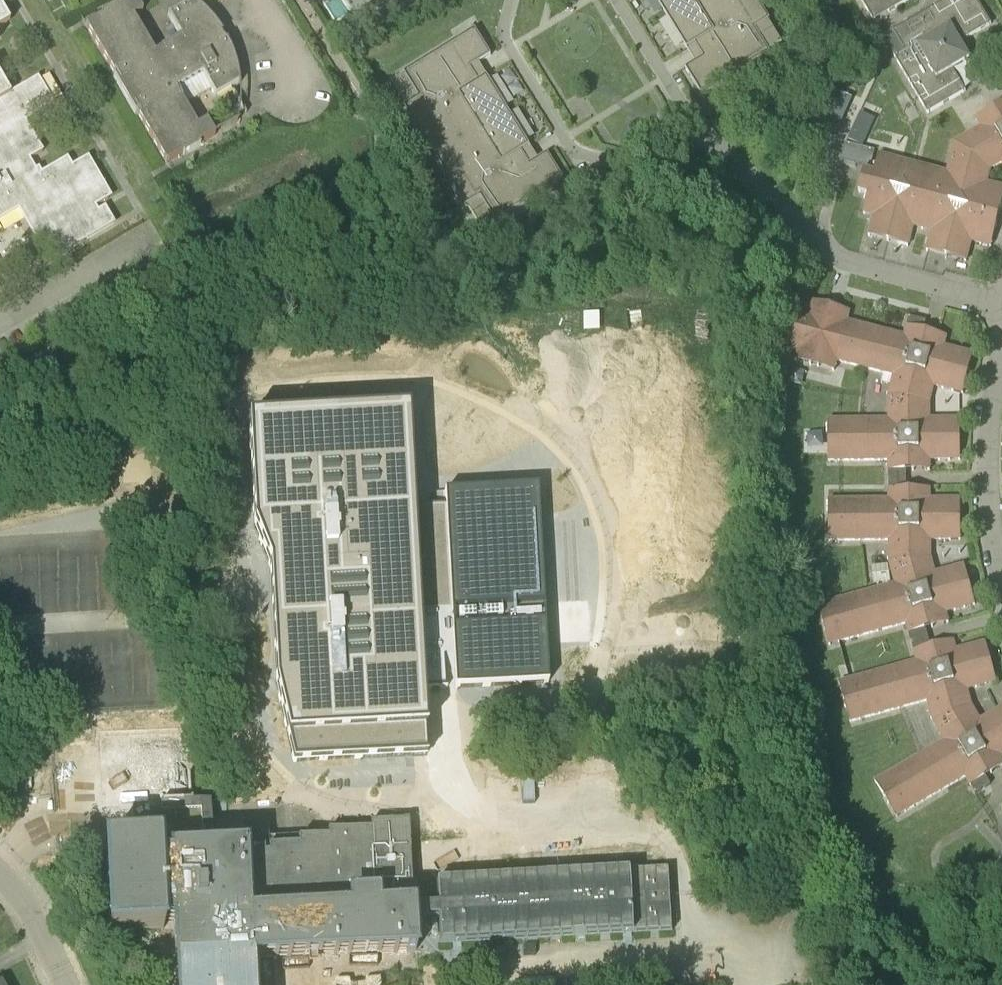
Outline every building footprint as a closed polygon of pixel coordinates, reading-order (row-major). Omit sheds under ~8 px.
[(135,0),(129,0),(118,7),(117,5),(100,15),(101,17),(85,26),(114,77),(113,78),(134,115),(136,114),(165,165),(182,155),(183,157),(199,147),(198,145),(214,136),(206,122),(196,127),(175,91),(201,75),(215,98),(237,84),(238,85),(239,85),(236,70),(232,55),(226,41),(224,42),(220,35),(222,35),(213,22),(202,11),(190,1),(189,2),(190,3),(167,16),(180,39),(154,54),(133,18),(142,12),(135,0)] [(687,49),(695,45),(703,58),(685,69),(701,95),(770,53),(769,51),(782,42),(768,20),(769,19),(757,0),(657,0),(687,49)] [(873,22),(910,0),(861,0),(873,22)] [(991,25),(976,0),(946,0),(892,31),(904,51),(894,57),(927,114),(965,92),(952,70),(969,60),(959,43),(991,25)] [(491,55),(475,29),(404,72),(405,74),(392,82),(406,105),(404,106),(466,207),(467,206),(482,228),(495,219),(496,221),(564,179),(548,153),(530,164),(524,154),(532,150),(485,72),(477,77),(471,67),(491,55)] [(904,51),(892,31),(882,37),(894,57),(904,51)] [(108,199),(85,159),(72,166),(68,161),(43,176),(38,168),(35,170),(29,160),(43,152),(25,122),(54,105),(38,77),(9,94),(0,79),(0,221),(20,209),(42,246),(48,243),(56,256),(113,222),(105,207),(98,211),(95,207),(108,199)] [(836,141),(847,103),(828,97),(817,135),(836,141)] [(975,119),(980,128),(954,143),(946,172),(878,155),(873,174),(863,171),(858,192),(867,195),(862,214),(872,216),(867,236),(907,246),(912,227),(930,231),(926,251),(965,262),(970,242),(990,247),(1001,202),(1001,187),(986,183),(989,170),(1001,167),(1001,103),(975,119)] [(853,129),(849,139),(862,146),(867,135),(853,129)] [(855,146),(851,162),(871,167),(875,151),(855,146)] [(887,420),(826,420),(827,461),(887,461),(887,471),(928,471),(928,461),(959,461),(959,419),(928,420),(928,403),(932,387),(962,394),(972,354),(943,347),(945,337),(923,331),(906,327),(905,326),(903,336),(844,321),(848,313),(810,303),(807,313),(799,310),(789,349),(797,352),(795,361),(832,370),(834,361),(892,376),(887,396),(887,420)] [(906,327),(923,331),(925,322),(908,317),(906,327)] [(408,414),(248,421),(252,530),(281,602),(270,680),(286,757),(421,751),(418,684),(442,683),(441,655),(449,655),(450,683),(545,679),(536,487),(441,491),(442,505),(412,506),(408,414)] [(906,489),(906,471),(889,471),(889,490),(906,489)] [(929,500),(928,489),(887,490),(887,500),(827,500),(827,541),(888,541),(888,563),(894,585),(816,606),(827,646),(904,624),(907,634),(947,624),(944,613),(973,605),(963,566),(933,574),(929,558),(929,541),(959,541),(959,499),(929,500)] [(952,641),(912,652),(915,662),(837,683),(848,723),(925,701),(931,723),(942,742),(873,783),(894,818),(963,777),(968,786),(1001,767),(1001,762),(999,757),(1001,755),(1001,707),(978,721),(970,707),(965,691),(994,683),(983,643),(954,651),(952,641)] [(102,740),(106,815),(164,812),(165,818),(204,816),(205,831),(216,831),(214,805),(195,805),(192,735),(102,740)] [(985,777),(968,786),(973,795),(990,785),(985,777)] [(258,977),(422,969),(420,922),(384,924),(383,912),(354,913),(355,927),(255,931),(254,904),(308,901),(309,919),(313,919),(312,901),(343,899),(343,891),(415,888),(413,830),(332,833),(332,840),(247,844),(248,865),(166,869),(165,862),(108,864),(113,956),(171,953),(170,942),(178,942),(180,984),(259,984),(258,977)] [(673,876),(441,885),(442,913),(420,914),(420,925),(442,925),(443,949),(676,940),(673,876)]
